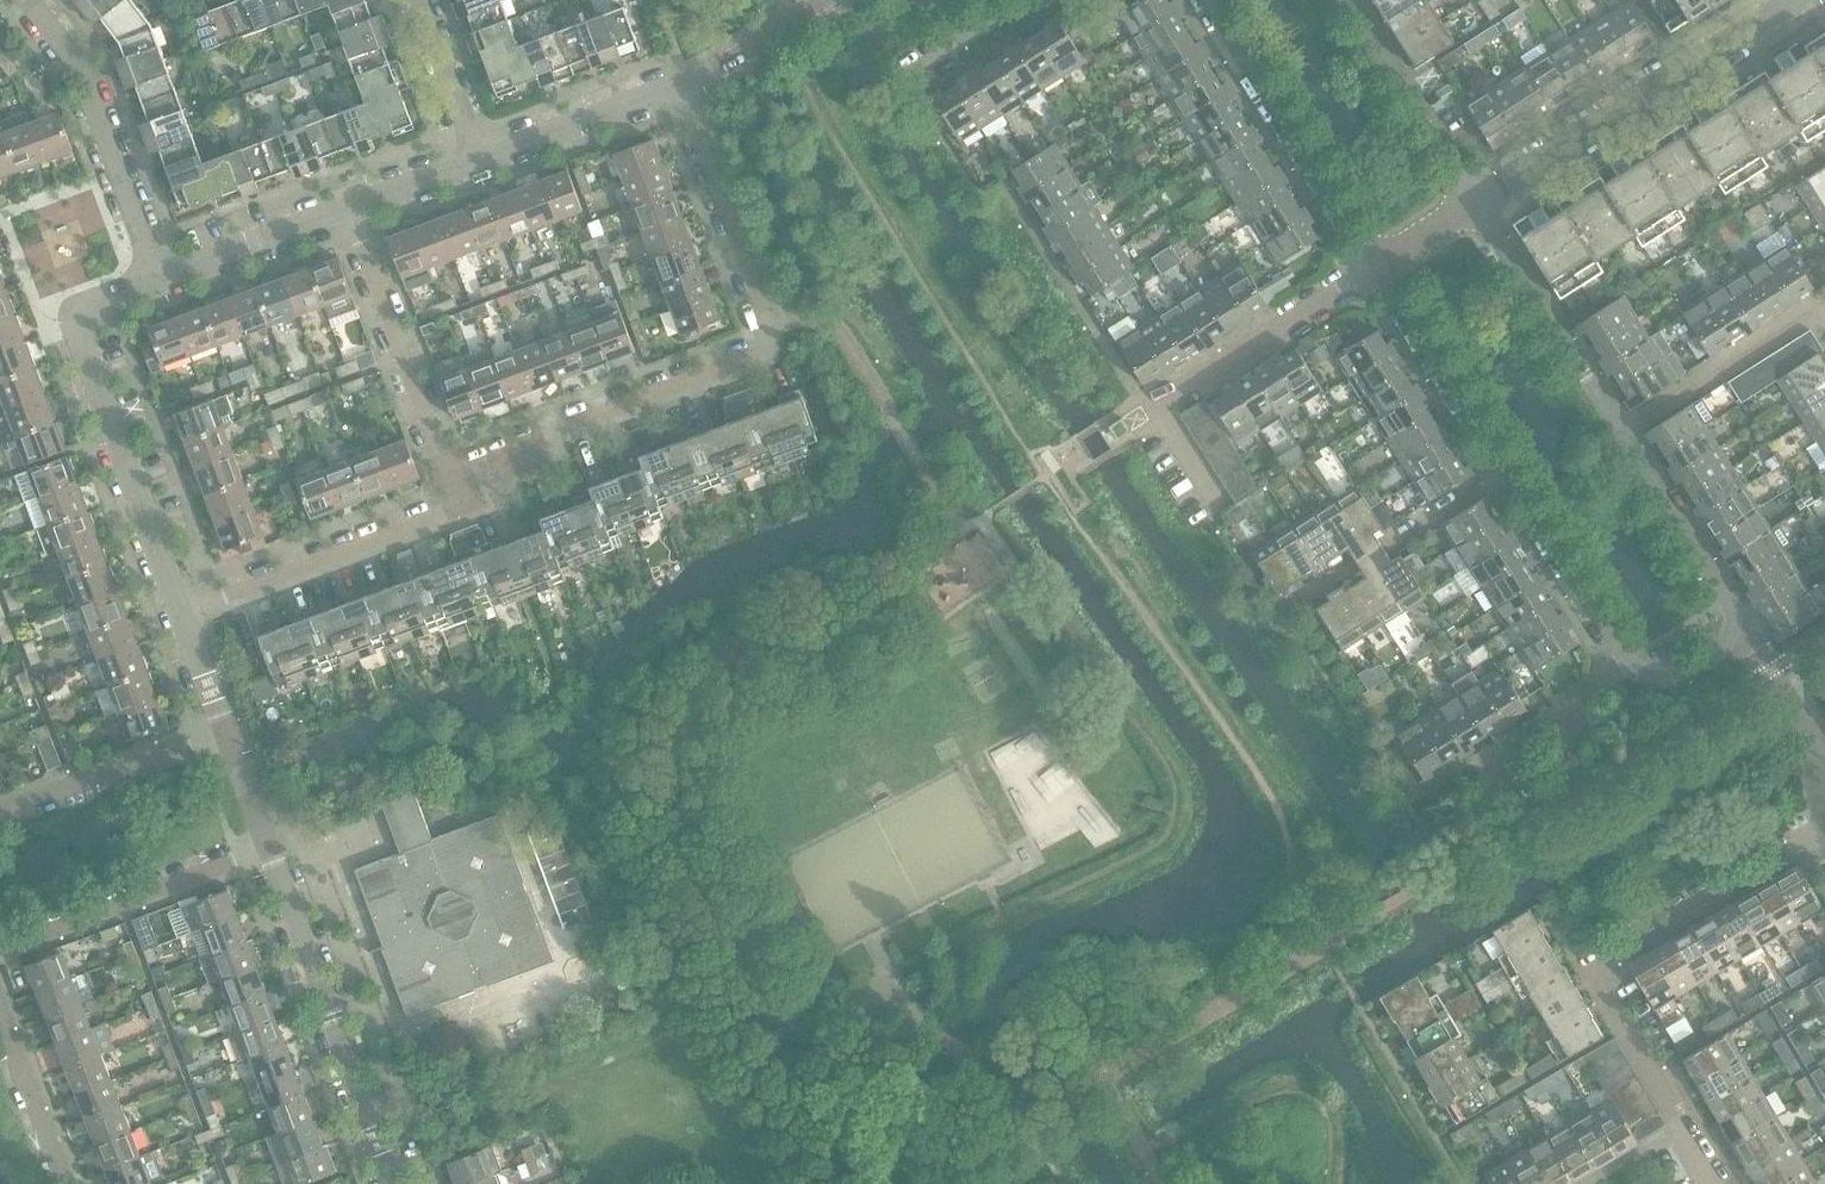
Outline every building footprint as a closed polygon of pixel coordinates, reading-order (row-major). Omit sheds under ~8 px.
[(99,0),(77,0),(76,3),(83,12),(99,0)] [(132,0),(99,0),(83,12),(90,21),(96,21),(101,18),(119,42),(151,25),(132,0)] [(172,0),(161,0),(167,9),(175,4),(172,0)] [(261,0),(235,0),(226,3),(238,37),(271,25),(261,0)] [(271,25),(302,13),(297,0),(261,0),(271,25)] [(302,13),(328,4),(332,12),(365,0),(297,0),(302,13)] [(383,17),(378,15),(372,17),(366,0),(365,0),(332,12),(344,44),(387,28),(383,17)] [(499,0),(463,0),(452,4),(456,14),(462,17),(467,15),(474,31),(507,20),(499,0)] [(1177,7),(1172,0),(1168,3),(1166,0),(1142,0),(1118,15),(1132,37),(1177,7)] [(1427,0),(1387,0),(1376,6),(1389,26),(1428,1),(1427,0)] [(1491,0),(1480,0),(1478,1),(1490,20),(1500,13),(1491,0)] [(1657,41),(1631,0),(1609,15),(1635,56),(1657,41)] [(1678,0),(1649,0),(1670,32),(1672,31),(1690,19),(1678,0)] [(1708,0),(1678,0),(1690,19),(1696,15),(1698,16),(1713,7),(1708,0)] [(1440,20),(1428,1),(1389,26),(1401,45),(1440,20)] [(238,37),(226,3),(208,10),(206,4),(201,2),(189,6),(205,50),(238,37)] [(183,16),(175,4),(167,9),(174,22),(183,16)] [(636,40),(623,7),(590,19),(606,62),(616,58),(619,53),(617,47),(636,40)] [(1145,58),(1186,31),(1178,18),(1182,15),(1177,7),(1132,37),(1145,58)] [(1508,29),(1526,18),(1520,8),(1502,19),(1508,29)] [(1635,56),(1609,15),(1588,28),(1608,59),(1615,68),(1635,56)] [(570,64),(558,31),(528,42),(518,16),(507,20),(514,38),(517,46),(525,43),(537,77),(540,86),(552,82),(555,76),(553,71),(570,64)] [(1085,62),(1063,28),(1055,16),(1047,21),(1049,26),(1037,34),(1063,75),(1085,62)] [(606,62),(590,19),(558,31),(570,64),(588,58),(590,63),(595,66),(606,62)] [(514,38),(507,20),(474,31),(464,35),(473,58),(478,61),(484,59),(496,92),(537,77),(525,43),(517,46),(514,38)] [(1454,42),(1440,20),(1401,45),(1415,67),(1434,55),(1434,56),(1439,53),(1438,52),(1454,42)] [(1500,34),(1494,24),(1479,34),(1485,44),(1500,34)] [(163,59),(151,25),(119,42),(124,56),(119,58),(116,63),(120,74),(163,59)] [(389,64),(389,62),(383,46),(388,44),(391,39),(387,28),(344,44),(356,76),(389,64)] [(1608,59),(1588,28),(1567,41),(1593,82),(1615,68),(1608,59)] [(1157,78),(1203,49),(1198,41),(1194,44),(1186,31),(1145,58),(1157,78)] [(325,46),(320,32),(311,35),(315,50),(325,46)] [(1805,45),(1802,40),(1773,58),(1778,65),(1766,73),(1765,70),(1744,83),(1762,111),(1782,142),(1800,131),(1807,142),(1824,130),(1824,32),(1805,45)] [(1063,75),(1037,34),(1024,42),(1021,37),(1013,42),(1043,88),(1063,75)] [(1485,44),(1479,34),(1464,44),(1470,53),(1485,44)] [(1593,82),(1567,41),(1548,53),(1574,94),(1593,82)] [(1043,88),(1013,42),(1006,47),(1008,52),(996,60),(1022,102),(1043,88)] [(1095,57),(1089,47),(1081,52),(1087,62),(1095,57)] [(1171,98),(1212,72),(1204,59),(1208,56),(1203,49),(1157,78),(1171,98)] [(1443,70),(1461,59),(1455,49),(1437,61),(1443,70)] [(4,51),(0,54),(0,65),(2,68),(11,60),(4,51)] [(1574,94),(1548,53),(1527,67),(1553,108),(1574,94)] [(316,62),(313,54),(300,59),(302,67),(316,62)] [(175,91),(163,59),(120,74),(124,85),(130,87),(135,85),(142,103),(175,91)] [(287,73),(282,59),(265,66),(267,72),(252,77),(255,85),(287,73)] [(412,123),(400,90),(405,88),(407,83),(398,59),(389,62),(389,64),(356,76),(365,103),(356,106),(369,139),(371,139),(412,123)] [(18,69),(11,60),(2,68),(9,77),(18,69)] [(1022,102),(996,60),(983,68),(980,64),(972,68),(1001,115),(1022,102)] [(336,75),(331,62),(322,65),(325,74),(327,78),(336,75)] [(206,80),(201,65),(192,69),(197,83),(206,80)] [(325,74),(322,65),(308,70),(312,79),(325,74)] [(1553,108),(1527,67),(1507,79),(1534,120),(1553,108)] [(1001,115),(972,68),(965,73),(968,78),(955,86),(980,128),(1001,115)] [(1184,119),(1229,90),(1225,82),(1220,85),(1212,72),(1171,98),(1184,119)] [(255,85),(252,77),(240,81),(243,89),(255,85)] [(292,86),(289,77),(275,82),(278,91),(292,86)] [(1534,120),(1507,79),(1488,91),(1514,132),(1534,120)] [(211,92),(206,80),(197,83),(202,96),(211,92)] [(278,91),(275,82),(262,87),(265,96),(278,91)] [(1761,155),(1782,142),(1762,111),(1744,83),(1723,97),(1720,92),(1707,100),(1692,110),(1696,117),(1684,125),(1682,122),(1660,136),(1699,196),(1719,183),(1725,194),(1768,167),(1761,155)] [(980,128),(955,86),(942,94),(939,90),(930,95),(959,141),(980,128)] [(1197,140),(1238,113),(1230,100),(1234,97),(1229,90),(1184,119),(1197,140)] [(187,123),(175,91),(142,103),(148,120),(143,122),(140,128),(144,138),(187,123)] [(1514,132),(1488,91),(1466,106),(1487,140),(1492,147),(1514,132)] [(237,107),(234,98),(220,103),(223,112),(237,107)] [(1122,118),(1123,107),(1114,105),(1112,117),(1122,118)] [(369,139),(356,106),(326,117),(338,151),(355,144),(357,150),(363,152),(375,148),(371,139),(369,139)] [(72,149),(58,111),(30,122),(44,160),(56,155),(57,158),(71,153),(70,150),(72,149)] [(1210,161),(1256,131),(1251,124),(1247,127),(1238,113),(1197,140),(1210,161)] [(220,130),(215,117),(205,120),(210,133),(220,130)] [(338,151),(326,117),(292,130),(309,172),(319,169),(322,163),(320,157),(338,151)] [(1071,132),(1086,122),(1083,117),(1076,121),(1075,120),(1066,125),(1071,132)] [(44,160),(30,122),(3,132),(17,169),(19,169),(20,172),(34,167),(33,164),(44,160)] [(199,155),(187,123),(144,138),(148,149),(154,152),(159,149),(166,167),(199,155)] [(309,172),(292,130),(260,142),(273,175),(291,168),(293,174),(298,176),(309,172)] [(1223,181),(1265,155),(1257,142),(1261,139),(1256,131),(1210,161),(1223,181)] [(3,132),(0,133),(0,176),(2,175),(4,178),(17,173),(16,170),(17,169),(3,132)] [(1699,196),(1660,136),(1638,150),(1643,158),(1631,165),(1623,153),(1595,171),(1598,176),(1577,189),(1617,248),(1635,236),(1643,247),(1685,219),(1679,208),(1699,196)] [(628,147),(625,139),(611,145),(613,152),(628,147)] [(662,165),(653,139),(613,153),(623,180),(662,165)] [(273,175),(260,142),(228,153),(244,196),(255,192),(258,187),(256,181),(273,175)] [(1022,194),(1066,164),(1053,144),(1012,169),(1021,183),(1017,186),(1022,194)] [(1148,156),(1143,148),(1134,154),(1139,162),(1148,156)] [(244,196),(228,153),(202,163),(199,155),(166,167),(181,209),(214,197),(216,202),(222,205),(244,196)] [(1237,202),(1282,172),(1277,165),(1273,168),(1265,155),(1223,181),(1237,202)] [(1039,211),(1079,185),(1066,164),(1022,194),(1027,201),(1031,198),(1039,211)] [(591,191),(582,165),(573,169),(583,194),(591,191)] [(672,191),(662,165),(623,180),(632,205),(672,191)] [(1824,196),(1824,166),(1796,185),(1810,206),(1824,196)] [(582,208),(567,170),(541,180),(555,218),(582,208)] [(1249,222),(1291,196),(1283,183),(1287,180),(1282,172),(1237,202),(1249,222)] [(555,218),(541,180),(515,190),(530,228),(555,218)] [(1048,235),(1102,200),(1089,180),(1080,186),(1079,185),(1039,211),(1047,224),(1043,227),(1048,235)] [(1784,196),(1797,188),(1793,181),(1780,189),(1784,196)] [(1617,248),(1577,189),(1556,202),(1561,210),(1549,217),(1541,205),(1534,210),(1527,215),(1514,224),(1520,236),(1560,298),(1580,285),(1602,271),(1596,261),(1617,248)] [(530,228),(515,190),(490,199),(504,238),(530,228)] [(681,216),(672,191),(632,205),(642,230),(681,216)] [(1263,243),(1308,214),(1303,206),(1299,209),(1291,196),(1249,222),(1263,243)] [(1824,225),(1824,196),(1810,206),(1823,226),(1824,225)] [(504,238),(490,199),(464,209),(479,247),(504,238)] [(1065,252),(1106,227),(1093,206),(1102,200),(1048,235),(1053,242),(1057,239),(1065,252)] [(1771,221),(1760,203),(1744,213),(1755,232),(1771,221)] [(479,247),(464,209),(439,218),(453,257),(479,247)] [(1276,264),(1317,238),(1309,224),(1313,221),(1308,214),(1263,243),(1276,264)] [(691,242),(681,216),(642,230),(652,257),(691,242)] [(453,257),(439,218),(413,228),(428,267),(453,257)] [(605,234),(599,219),(588,224),(593,239),(596,247),(609,243),(606,234),(605,234)] [(1074,276),(1119,247),(1106,227),(1065,252),(1073,265),(1069,268),(1074,276)] [(428,267),(413,228),(387,238),(402,277),(428,267)] [(1713,248),(1706,238),(1697,244),(1703,254),(1713,248)] [(596,247),(593,239),(580,244),(583,252),(596,247)] [(700,267),(691,242),(652,257),(661,281),(700,267)] [(1812,286),(1802,270),(1787,246),(1765,260),(1794,304),(1801,299),(1798,295),(1812,286)] [(1092,295),(1129,270),(1132,268),(1119,247),(1074,276),(1079,283),(1083,281),(1092,295)] [(352,295),(338,257),(325,261),(324,258),(311,263),(312,267),(310,267),(324,305),(352,295)] [(559,268),(556,260),(543,264),(546,273),(559,268)] [(1794,304),(1765,260),(1745,273),(1770,313),(1783,305),(1786,309),(1794,304)] [(620,268),(617,261),(609,265),(611,272),(620,268)] [(1267,303),(1241,262),(1219,276),(1248,321),(1256,316),(1253,312),(1267,303)] [(324,305),(310,267),(309,268),(308,264),(294,270),(295,273),(284,277),(297,315),(324,305)] [(546,273),(543,264),(530,269),(533,278),(546,273)] [(590,273),(587,264),(574,269),(577,278),(590,273)] [(710,293),(700,267),(661,281),(670,307),(710,293)] [(627,287),(620,268),(611,272),(618,290),(627,287)] [(577,278),(574,269),(561,274),(564,283),(577,278)] [(1770,313),(1745,273),(1724,286),(1752,331),(1760,326),(1757,321),(1770,313)] [(1248,321),(1219,276),(1198,289),(1225,330),(1238,322),(1241,326),(1248,321)] [(297,315),(284,277),(272,281),(271,278),(257,283),(258,286),(257,287),(270,325),(297,315)] [(508,287),(505,278),(492,283),(495,292),(508,287)] [(495,292),(492,283),(479,288),(483,297),(495,292)] [(539,292),(536,283),(522,288),(526,296),(539,292)] [(270,325),(257,287),(255,288),(254,284),(241,289),(242,293),(230,297),(243,335),(270,325)] [(1752,331),(1724,286),(1704,298),(1729,339),(1742,331),(1744,335),(1752,331)] [(11,298),(8,299),(3,287),(0,288),(0,319),(13,314),(13,312),(16,311),(11,298)] [(526,296),(522,288),(510,293),(513,301),(526,296)] [(1225,330),(1198,289),(1178,302),(1207,347),(1215,342),(1212,338),(1225,330)] [(720,319),(710,293),(670,307),(680,334),(720,319)] [(1594,343),(1636,316),(1623,295),(1576,324),(1582,333),(1586,330),(1594,343)] [(243,335),(230,297),(218,301),(217,298),(203,303),(204,307),(203,307),(216,345),(243,335)] [(457,306),(454,297),(441,302),(444,311),(457,306)] [(1729,339),(1704,298),(1682,312),(1697,335),(1710,357),(1719,352),(1716,347),(1729,339)] [(444,311),(441,302),(428,307),(432,316),(444,311)] [(488,311),(485,302),(472,307),(475,315),(488,311)] [(1207,347),(1178,302),(1158,315),(1184,356),(1197,348),(1200,352),(1207,347)] [(216,345),(203,307),(202,308),(200,304),(187,309),(188,313),(176,317),(190,354),(216,345)] [(475,315),(472,307),(459,312),(462,320),(475,315)] [(635,351),(620,311),(593,322),(608,361),(635,351)] [(19,329),(22,328),(17,314),(14,315),(13,314),(0,319),(0,350),(23,341),(19,329)] [(1184,356),(1158,315),(1137,328),(1166,373),(1174,368),(1171,364),(1184,356)] [(1166,373),(1137,328),(1129,316),(1108,330),(1142,382),(1156,374),(1159,378),(1166,373)] [(1603,366),(1649,337),(1636,316),(1594,343),(1602,356),(1598,359),(1603,366)] [(190,354),(176,317),(164,321),(163,318),(150,323),(151,326),(148,327),(153,341),(142,345),(152,372),(163,367),(162,365),(190,354)] [(649,345),(639,319),(630,322),(640,348),(649,345)] [(436,330),(433,321),(420,326),(423,335),(436,330)] [(608,361),(593,322),(568,331),(583,370),(608,361)] [(1823,350),(1810,329),(1800,336),(1814,357),(1819,354),(1823,350)] [(1348,378),(1394,349),(1389,341),(1385,344),(1376,330),(1335,356),(1348,378)] [(583,370),(568,331),(542,341),(556,380),(583,370)] [(1620,384),(1673,351),(1660,331),(1650,337),(1649,337),(1603,366),(1608,374),(1612,371),(1620,384)] [(1707,353),(1696,336),(1687,341),(1698,359),(1707,353)] [(1814,357),(1800,336),(1790,343),(1803,364),(1814,357)] [(31,351),(28,353),(23,341),(0,350),(0,380),(33,368),(33,366),(36,365),(31,351)] [(556,380),(542,341),(517,350),(531,389),(556,380)] [(1331,354),(1325,343),(1311,352),(1318,363),(1331,354)] [(1803,364),(1790,343),(1779,349),(1793,370),(1803,364)] [(1322,389),(1300,354),(1296,348),(1282,357),(1279,352),(1272,357),(1300,403),(1322,389)] [(1362,399),(1403,372),(1395,359),(1399,357),(1394,349),(1348,378),(1362,399)] [(1793,370),(1779,349),(1769,356),(1783,377),(1793,370)] [(531,389),(517,350),(491,360),(506,399),(531,389)] [(1630,408),(1675,379),(1686,372),(1673,351),(1620,384),(1629,397),(1624,400),(1630,408)] [(1824,379),(1824,363),(1819,354),(1814,357),(1803,364),(1793,370),(1783,377),(1778,380),(1791,401),(1824,379)] [(480,408),(465,369),(460,356),(434,365),(454,418),(480,408)] [(1783,377),(1769,356),(1749,369),(1762,390),(1778,380),(1783,377)] [(1300,403),(1272,357),(1264,362),(1267,366),(1254,375),(1279,416),(1300,403)] [(360,370),(357,360),(346,364),(350,374),(360,370)] [(506,399),(491,360),(465,369),(480,408),(506,399)] [(257,374),(253,364),(243,367),(247,378),(257,374)] [(350,374),(346,364),(335,368),(339,378),(350,374)] [(39,383),(42,381),(37,368),(34,369),(33,368),(0,380),(0,393),(6,409),(43,394),(39,383)] [(1762,390),(1749,369),(1738,375),(1752,396),(1762,390)] [(1375,419),(1420,390),(1415,382),(1411,385),(1403,372),(1362,399),(1375,419)] [(231,384),(227,374),(217,378),(221,388),(231,384)] [(261,385),(257,374),(247,378),(251,389),(261,385)] [(1279,416),(1254,375),(1241,383),(1238,378),(1230,383),(1259,429),(1279,416)] [(1752,396),(1738,375),(1728,382),(1742,403),(1752,396)] [(367,386),(363,376),(352,380),(356,390),(367,386)] [(1824,407),(1824,379),(1791,401),(1804,420),(1824,407)] [(216,390),(212,380),(201,384),(205,394),(216,390)] [(307,389),(303,380),(292,384),(296,394),(307,389)] [(356,390),(352,380),(341,384),(345,394),(356,390)] [(1259,429),(1230,383),(1223,388),(1225,393),(1212,402),(1238,443),(1259,429)] [(205,394),(201,384),(190,387),(194,398),(205,394)] [(296,394),(292,384),(281,388),(285,397),(296,394)] [(792,456),(773,406),(767,408),(761,406),(756,391),(752,390),(751,387),(738,392),(765,466),(792,456)] [(819,446),(799,389),(782,395),(783,398),(780,403),(773,406),(792,456),(819,446)] [(330,401),(325,390),(315,395),(319,405),(330,401)] [(1388,440),(1429,413),(1421,400),(1425,397),(1420,390),(1375,419),(1388,440)] [(765,466),(738,392),(724,397),(725,399),(724,403),(729,418),(727,423),(720,426),(738,476),(765,466)] [(56,419),(51,405),(48,406),(43,394),(6,409),(16,436),(53,421),(53,420),(56,419)] [(231,421),(229,413),(232,412),(226,394),(213,399),(175,413),(180,425),(177,426),(182,440),(185,439),(185,440),(223,427),(222,425),(231,421)] [(313,406),(309,396),(298,400),(302,411),(313,406)] [(1663,451),(1705,425),(1715,418),(1701,397),(1691,404),(1691,403),(1645,432),(1651,441),(1655,438),(1663,451)] [(302,411),(298,400),(288,404),(292,415),(302,411)] [(1188,428),(1213,413),(1204,400),(1180,415),(1188,428)] [(1118,433),(1140,418),(1132,405),(1109,419),(1118,433)] [(1824,436),(1824,407),(1804,420),(1817,441),(1824,436)] [(1196,441),(1221,426),(1213,413),(1188,428),(1196,441)] [(1401,460),(1446,431),(1441,423),(1437,426),(1429,413),(1388,440),(1401,460)] [(64,449),(59,436),(62,435),(57,422),(54,423),(53,421),(16,436),(19,445),(6,450),(12,468),(26,463),(64,449)] [(738,476),(720,426),(713,428),(707,426),(706,423),(690,429),(712,486),(738,476)] [(280,436),(276,425),(265,429),(269,440),(280,436)] [(1672,475),(1718,446),(1705,425),(1663,451),(1671,464),(1667,467),(1672,475)] [(1204,454),(1229,438),(1221,426),(1196,441),(1204,454)] [(233,453),(223,427),(185,440),(186,442),(183,443),(188,457),(191,455),(195,467),(233,453)] [(712,486),(690,429),(675,435),(676,437),(673,443),(666,446),(684,496),(712,486)] [(1414,480),(1455,454),(1447,441),(1451,438),(1446,431),(1401,460),(1414,480)] [(280,436),(269,440),(261,443),(264,453),(273,449),(273,451),(284,446),(280,436)] [(1824,465),(1824,436),(1817,441),(1807,448),(1820,468),(1824,465)] [(1327,445),(1321,437),(1313,442),(1319,450),(1327,445)] [(1212,466),(1237,450),(1229,438),(1204,454),(1212,466)] [(419,477),(410,452),(405,439),(378,449),(392,487),(403,482),(405,486),(418,481),(417,477),(419,477)] [(684,496),(666,446),(659,448),(654,445),(653,443),(636,449),(640,460),(657,506),(658,506),(684,496)] [(1689,492),(1731,466),(1718,446),(1672,475),(1677,482),(1681,479),(1689,492)] [(392,487),(378,449),(351,459),(365,497),(366,496),(368,499),(381,494),(380,491),(392,487)] [(1220,479),(1245,463),(1237,450),(1212,466),(1220,479)] [(243,480),(233,453),(195,467),(200,479),(197,480),(202,494),(205,492),(205,494),(243,480)] [(1427,502),(1473,473),(1467,464),(1463,467),(1455,454),(1414,480),(1427,502)] [(76,483),(72,471),(75,470),(70,456),(67,458),(66,456),(29,470),(39,497),(76,483)] [(365,497),(351,459),(324,469),(338,507),(350,502),(351,505),(365,500),(363,497),(365,497)] [(1294,467),(1288,459),(1282,463),(1287,471),(1294,467)] [(657,506),(640,460),(625,466),(626,468),(624,474),(617,477),(635,526),(662,516),(658,506),(657,506)] [(1228,491),(1253,475),(1245,463),(1220,479),(1228,491)] [(635,526),(617,477),(610,479),(604,477),(601,469),(598,467),(597,464),(582,469),(590,491),(608,536),(635,526)] [(1698,516),(1744,487),(1731,466),(1689,492),(1697,505),(1693,508),(1698,516)] [(338,507),(324,469),(296,480),(310,517),(313,516),(314,519),(328,514),(326,511),(338,507)] [(1289,483),(1283,474),(1270,483),(1276,492),(1289,483)] [(1235,503),(1260,487),(1253,475),(1228,491),(1235,503)] [(253,507),(243,480),(205,494),(206,495),(203,497),(208,510),(211,509),(215,521),(253,507)] [(293,492),(289,481),(279,485),(283,495),(293,492)] [(89,507),(84,494),(80,495),(76,483),(39,497),(49,524),(86,510),(86,508),(89,507)] [(1382,527),(1370,508),(1355,486),(1334,500),(1364,545),(1369,554),(1382,546),(1373,532),(1382,527)] [(1716,534),(1757,508),(1744,487),(1698,516),(1703,523),(1707,521),(1716,534)] [(608,536),(590,491),(575,497),(576,500),(574,505),(567,508),(585,558),(612,548),(608,536)] [(297,503),(293,492),(283,495),(287,506),(297,503)] [(1455,546),(1496,520),(1488,507),(1493,504),(1487,495),(1441,524),(1455,546)] [(1364,545),(1334,500),(1314,513),(1340,554),(1347,549),(1356,563),(1369,554),(1364,545)] [(585,558),(567,508),(561,510),(555,508),(554,505),(537,511),(541,523),(559,567),(585,558)] [(263,535),(253,507),(215,521),(220,532),(217,534),(222,547),(225,546),(226,548),(263,535)] [(1725,557),(1771,529),(1757,508),(1716,534),(1724,547),(1720,550),(1725,557)] [(96,537),(92,525),(95,524),(90,510),(87,511),(86,510),(49,524),(59,551),(96,537)] [(1340,554),(1314,513),(1293,526),(1322,571),(1330,567),(1327,562),(1340,554)] [(1468,567),(1514,537),(1509,529),(1504,532),(1496,520),(1455,546),(1468,567)] [(559,567),(541,523),(526,528),(527,531),(525,536),(519,539),(519,538),(517,539),(536,590),(563,580),(559,567)] [(536,590),(517,539),(514,540),(502,545),(500,545),(500,546),(494,548),(488,545),(482,528),(478,527),(477,524),(463,529),(471,549),(492,606),(521,596),(532,592),(536,590)] [(1322,571),(1293,526),(1272,539),(1299,580),(1312,572),(1314,576),(1322,571)] [(1742,575),(1783,549),(1771,529),(1725,557),(1730,565),(1734,562),(1742,575)] [(109,561),(104,547),(100,548),(96,537),(59,551),(69,578),(106,564),(105,562),(109,561)] [(1480,587),(1522,560),(1514,548),(1519,545),(1514,537),(1468,567),(1480,587)] [(1299,580),(1272,539),(1251,552),(1280,598),(1289,592),(1286,588),(1299,580)] [(1426,596),(1411,573),(1399,555),(1391,560),(1382,547),(1382,546),(1369,554),(1370,555),(1404,610),(1426,596)] [(440,626),(418,568),(411,548),(397,554),(398,557),(396,560),(402,577),(400,583),(393,585),(412,636),(440,626)] [(492,606),(471,549),(455,555),(456,557),(454,563),(447,566),(466,616),(492,606)] [(1751,598),(1796,569),(1783,549),(1742,575),(1750,588),(1746,591),(1751,598)] [(1370,555),(1369,554),(1356,563),(1357,563),(1365,577),(1358,582),(1383,623),(1385,622),(1392,633),(1411,620),(1404,610),(1370,555)] [(1494,607),(1540,578),(1535,570),(1531,573),(1522,560),(1480,587),(1482,589),(1475,594),(1485,610),(1492,605),(1494,607)] [(466,616),(447,566),(440,568),(434,566),(433,563),(418,568),(440,626),(466,616)] [(116,590),(112,578),(115,577),(110,564),(107,565),(106,564),(69,578),(79,605),(116,590)] [(1768,616),(1810,590),(1796,569),(1751,598),(1756,606),(1760,603),(1768,616)] [(1506,628),(1548,601),(1540,589),(1545,586),(1540,578),(1494,607),(1506,628)] [(1383,623),(1358,582),(1345,589),(1342,585),(1334,590),(1363,636),(1383,623)] [(412,636),(393,585),(386,588),(381,585),(380,583),(364,589),(385,646),(412,636)] [(16,598),(12,586),(3,590),(7,601),(16,598)] [(385,646),(364,589),(348,595),(349,597),(346,603),(340,605),(358,656),(385,646)] [(129,615),(124,601),(120,602),(116,590),(79,605),(89,631),(126,617),(126,616),(129,615)] [(1363,636),(1334,590),(1326,595),(1329,599),(1315,608),(1342,649),(1363,636)] [(1777,641),(1823,611),(1810,590),(1768,616),(1776,629),(1772,632),(1777,641)] [(20,608),(16,598),(7,601),(11,611),(20,608)] [(1519,648),(1566,619),(1561,611),(1557,614),(1548,601),(1506,628),(1519,648)] [(358,656),(340,605),(333,608),(328,605),(327,603),(310,609),(331,666),(358,656)] [(331,666),(310,609),(294,615),(295,617),(293,623),(286,625),(304,676),(331,666)] [(136,644),(132,632),(135,631),(130,618),(127,619),(126,617),(89,631),(99,658),(136,644)] [(6,618),(0,620),(0,633),(10,629),(6,618)] [(1533,670),(1575,644),(1566,630),(1571,627),(1566,619),(1519,648),(1533,670)] [(624,629),(622,624),(619,620),(612,624),(616,633),(624,629)] [(304,676),(286,625),(279,628),(273,625),(272,622),(256,629),(276,686),(304,676)] [(10,629),(0,633),(0,635),(3,643),(14,639),(10,629)] [(1440,645),(1434,637),(1426,642),(1432,651),(1440,645)] [(37,650),(33,640),(23,643),(27,654),(37,650)] [(1457,647),(1452,640),(1444,646),(1449,652),(1457,647)] [(1472,647),(1466,640),(1457,647),(1462,654),(1472,647)] [(149,668),(144,655),(140,656),(136,644),(99,658),(109,685),(146,671),(145,669),(149,668)] [(1418,660),(1430,651),(1431,651),(1426,644),(1413,652),(1418,660)] [(41,661),(37,650),(27,654),(31,665),(41,661)] [(1396,673),(1410,665),(1405,657),(1392,665),(1396,673)] [(1526,708),(1499,667),(1478,680),(1472,671),(1471,671),(1507,726),(1515,721),(1512,717),(1526,708)] [(30,683),(26,671),(15,675),(20,687),(30,683)] [(156,698),(152,686),(155,685),(150,671),(147,672),(146,671),(109,685),(119,712),(156,698)] [(1507,726),(1471,671),(1452,684),(1458,693),(1457,694),(1484,735),(1496,727),(1499,731),(1507,726)] [(34,693),(30,683),(20,687),(23,697),(34,693)] [(57,704),(53,693),(43,697),(48,708),(57,704)] [(1484,735),(1457,694),(1436,707),(1466,752),(1474,747),(1471,743),(1484,735)] [(169,722),(164,708),(160,709),(156,698),(119,712),(129,739),(166,725),(165,723),(169,722)] [(61,715),(57,704),(48,708),(52,719),(61,715)] [(1466,752),(1436,707),(1417,719),(1443,761),(1455,753),(1458,757),(1466,752)] [(1443,761),(1417,719),(1395,733),(1424,779),(1433,773),(1430,769),(1443,761)] [(51,736),(46,725),(33,730),(37,741),(51,736)] [(61,764),(51,736),(37,741),(48,770),(61,764)] [(78,758),(74,748),(64,751),(68,762),(78,758)] [(551,959),(498,816),(432,840),(412,787),(380,799),(400,852),(354,869),(408,1013),(551,959)] [(554,821),(527,831),(564,927),(591,917),(554,821)] [(1822,907),(1802,872),(1798,865),(1775,879),(1799,921),(1822,907)] [(1799,921),(1775,879),(1755,890),(1780,932),(1799,921)] [(237,915),(227,889),(193,902),(182,906),(191,932),(202,928),(237,915)] [(1780,932),(1755,890),(1735,902),(1760,944),(1780,932)] [(1760,944),(1735,902),(1713,915),(1738,957),(1760,944)] [(1503,952),(1540,931),(1536,925),(1538,924),(1529,908),(1490,930),(1503,952)] [(246,941),(237,915),(202,928),(212,953),(246,941)] [(1738,957),(1713,915),(1691,928),(1716,970),(1738,957)] [(119,936),(115,926),(100,931),(105,942),(119,936)] [(1716,970),(1691,928),(1671,940),(1696,982),(1716,970)] [(1481,993),(1552,951),(1541,931),(1540,931),(1503,952),(1496,956),(1503,969),(1476,985),(1481,993)] [(153,947),(148,934),(138,937),(143,950),(153,947)] [(137,953),(132,940),(124,943),(129,956),(137,953)] [(1696,982),(1671,940),(1652,952),(1676,993),(1696,982)] [(256,966),(246,941),(212,953),(221,979),(256,966)] [(157,960),(153,947),(143,950),(148,963),(157,960)] [(71,978),(61,951),(26,964),(37,991),(71,978)] [(1520,997),(1528,993),(1564,972),(1564,971),(1552,951),(1481,993),(1486,1001),(1513,985),(1520,997)] [(1676,993),(1652,952),(1629,965),(1653,1007),(1676,993)] [(142,966),(137,953),(129,956),(134,969),(142,966)] [(1822,968),(1816,959),(1801,968),(1807,977),(1822,968)] [(637,983),(629,961),(611,967),(619,990),(637,983)] [(1463,972),(1457,962),(1451,965),(1457,975),(1463,972)] [(265,992),(256,966),(221,979),(231,1004),(265,992)] [(1481,980),(1474,968),(1469,971),(1476,983),(1481,980)] [(1807,977),(1801,968),(1785,977),(1791,987),(1807,977)] [(1541,1015),(1579,992),(1575,986),(1574,986),(1570,979),(1570,978),(1569,977),(1568,978),(1564,972),(1528,993),(1541,1015)] [(1824,1004),(1824,974),(1811,983),(1824,1005),(1824,1004)] [(1394,1018),(1429,996),(1416,975),(1379,997),(1388,1013),(1390,1012),(1394,1018)] [(81,1003),(71,978),(37,991),(46,1016),(81,1003)] [(617,991),(613,980),(596,987),(600,997),(617,991)] [(1765,1002),(1782,992),(1776,982),(1759,992),(1765,1002)] [(172,998),(167,985),(158,988),(163,1001),(172,998)] [(1405,1038),(1475,997),(1470,988),(1443,1004),(1436,992),(1429,996),(1394,1018),(1393,1018),(1405,1038)] [(156,1004),(151,991),(143,994),(148,1007),(156,1004)] [(275,1017),(265,992),(231,1004),(240,1030),(275,1017)] [(1590,1015),(1586,1009),(1588,1008),(1587,1006),(1586,1007),(1582,999),(1579,992),(1541,1015),(1553,1035),(1590,1015)] [(1747,1013),(1765,1002),(1759,992),(1741,1003),(1747,1013)] [(1460,1033),(1452,1021),(1480,1004),(1475,997),(1405,1038),(1417,1059),(1418,1058),(1452,1037),(1460,1033)] [(177,1011),(172,998),(163,1001),(167,1014),(177,1011)] [(1791,1019),(1780,1001),(1770,1007),(1781,1025),(1791,1019)] [(91,1028),(81,1003),(46,1016),(57,1042),(106,1023),(105,1022),(91,1028)] [(161,1017),(156,1004),(148,1007),(153,1020),(161,1017)] [(1738,1018),(1732,1008),(1717,1017),(1723,1027),(1738,1018)] [(1776,1028),(1766,1009),(1756,1015),(1767,1034),(1776,1028)] [(1532,1078),(1602,1036),(1601,1034),(1602,1034),(1590,1015),(1553,1035),(1546,1040),(1554,1053),(1526,1069),(1532,1078)] [(284,1042),(275,1017),(240,1030),(250,1055),(284,1042)] [(1723,1027),(1717,1017),(1702,1026),(1707,1036),(1723,1027)] [(115,1048),(106,1023),(57,1042),(66,1067),(115,1048)] [(1806,1043),(1797,1028),(1787,1034),(1796,1049),(1806,1043)] [(1680,1052),(1699,1041),(1693,1031),(1674,1042),(1680,1052)] [(1697,1080),(1739,1056),(1725,1033),(1684,1058),(1697,1080)] [(191,1048),(186,1035),(177,1039),(182,1052),(191,1048)] [(1452,1037),(1418,1058),(1421,1065),(1420,1066),(1420,1067),(1421,1067),(1425,1074),(1425,1075),(1428,1081),(1465,1059),(1452,1037)] [(1608,1056),(1623,1049),(1616,1037),(1614,1037),(1569,1064),(1575,1074),(1589,1066),(1590,1067),(1608,1056)] [(1791,1052),(1782,1037),(1772,1043),(1781,1058),(1791,1052)] [(175,1055),(170,1042),(162,1045),(167,1058),(175,1055)] [(294,1069),(284,1042),(250,1055),(260,1082),(294,1069)] [(1815,1059),(1806,1043),(1796,1049),(1805,1064),(1815,1059)] [(111,1080),(101,1054),(115,1048),(66,1067),(76,1093),(111,1080)] [(196,1061),(191,1048),(182,1052),(187,1065),(196,1061)] [(1597,1079),(1630,1061),(1623,1049),(1608,1056),(1590,1067),(1597,1079)] [(1800,1067),(1791,1052),(1781,1058),(1790,1073),(1800,1067)] [(180,1068),(175,1055),(167,1058),(172,1071),(180,1068)] [(1709,1100),(1750,1076),(1739,1056),(1697,1080),(1709,1100)] [(1478,1080),(1465,1059),(1428,1081),(1433,1088),(1433,1087),(1437,1095),(1438,1096),(1439,1095),(1443,1101),(1478,1080)] [(1605,1093),(1638,1074),(1630,1061),(1597,1079),(1605,1093)] [(1820,1067),(1810,1073),(1820,1091),(1824,1088),(1824,1076),(1820,1067)] [(303,1094),(294,1069),(260,1082),(269,1106),(303,1094)] [(1548,1089),(1566,1079),(1560,1069),(1542,1079),(1548,1089)] [(1456,1123),(1526,1081),(1521,1072),(1493,1089),(1485,1076),(1478,1080),(1443,1101),(1443,1102),(1454,1121),(1455,1121),(1456,1123)] [(1616,1104),(1645,1086),(1638,1074),(1605,1093),(1610,1100),(1612,1098),(1616,1104)] [(1721,1121),(1763,1097),(1750,1076),(1709,1100),(1721,1121)] [(1816,1094),(1805,1076),(1795,1082),(1806,1100),(1816,1094)] [(1531,1100),(1548,1089),(1542,1079),(1525,1090),(1531,1100)] [(121,1105),(111,1080),(76,1093),(86,1118),(121,1105)] [(1623,1116),(1652,1099),(1645,1086),(1616,1104),(1623,1116)] [(210,1100),(205,1087),(196,1090),(201,1103),(210,1100)] [(195,1106),(190,1093),(181,1096),(186,1109),(195,1106)] [(312,1118),(303,1094),(269,1106),(278,1131),(312,1118)] [(1816,1094),(1806,1100),(1816,1118),(1824,1112),(1824,1110),(1816,1094)] [(1522,1105),(1516,1095),(1501,1104),(1507,1114),(1522,1105)] [(1734,1143),(1775,1118),(1763,1097),(1721,1121),(1734,1143)] [(1638,1140),(1630,1128),(1623,1116),(1616,1104),(1612,1098),(1610,1100),(1591,1111),(1608,1139),(1617,1153),(1638,1140)] [(1630,1128),(1660,1111),(1652,1099),(1623,1116),(1630,1128)] [(215,1113),(210,1100),(201,1103),(206,1116),(215,1113)] [(1507,1114),(1501,1104),(1485,1113),(1491,1123),(1507,1114)] [(131,1131),(121,1105),(86,1118),(96,1144),(131,1131)] [(200,1119),(195,1106),(186,1109),(191,1122),(200,1119)] [(1617,1153),(1608,1139),(1591,1111),(1569,1124),(1594,1166),(1617,1153)] [(1638,1140),(1666,1124),(1665,1123),(1667,1123),(1660,1111),(1630,1128),(1638,1140)] [(312,1118),(278,1131),(266,1135),(277,1162),(322,1145),(312,1118)] [(1746,1164),(1788,1139),(1775,1118),(1734,1143),(1746,1164)] [(1456,1144),(1475,1133),(1469,1123),(1450,1134),(1456,1144)] [(1594,1166),(1569,1124),(1547,1137),(1572,1179),(1594,1166)] [(224,1134),(220,1125),(208,1130),(211,1139),(224,1134)] [(211,1139),(208,1130),(195,1135),(198,1144),(211,1139)] [(140,1156),(131,1131),(96,1144),(106,1169),(140,1156)] [(1547,1137),(1526,1150),(1545,1183),(1564,1183),(1572,1179),(1547,1137)] [(1800,1160),(1788,1139),(1746,1164),(1758,1183),(1760,1183),(1800,1160)] [(327,1144),(322,1145),(277,1162),(285,1183),(299,1183),(337,1170),(327,1144)] [(535,1159),(530,1146),(522,1150),(526,1162),(535,1159)] [(482,1148),(448,1161),(456,1183),(461,1183),(491,1173),(482,1148)] [(1526,1150),(1504,1163),(1516,1183),(1545,1183),(1526,1150)] [(140,1156),(106,1169),(112,1183),(144,1183),(150,1182),(140,1156)] [(540,1171),(535,1159),(526,1162),(531,1175),(540,1171)] [(1813,1181),(1800,1160),(1760,1183),(1808,1183),(1813,1181)] [(239,1176),(235,1163),(225,1167),(230,1180),(239,1176)] [(1504,1163),(1485,1175),(1490,1183),(1516,1183),(1504,1163)] [(506,1177),(498,1173),(492,1175),(491,1173),(461,1183),(508,1183),(506,1177)]
